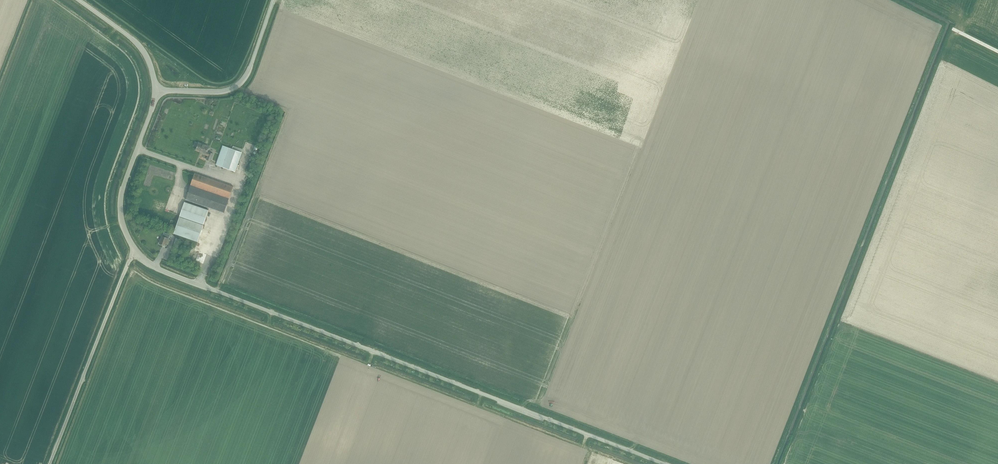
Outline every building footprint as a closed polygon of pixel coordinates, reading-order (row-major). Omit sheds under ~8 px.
[(210,161),(213,154),(207,152),(208,147),(198,143),(195,150),(201,153),(208,156),(206,160),(210,161)] [(235,172),(242,152),(229,148),(223,168),(235,172)] [(186,199),(224,212),(233,187),(195,173),(186,199)] [(198,241),(209,210),(185,202),(174,232),(198,241)] [(162,236),(159,243),(165,245),(166,243),(168,244),(170,239),(167,238),(168,238),(162,236)] [(180,240),(176,238),(172,247),(177,249),(180,240)]
